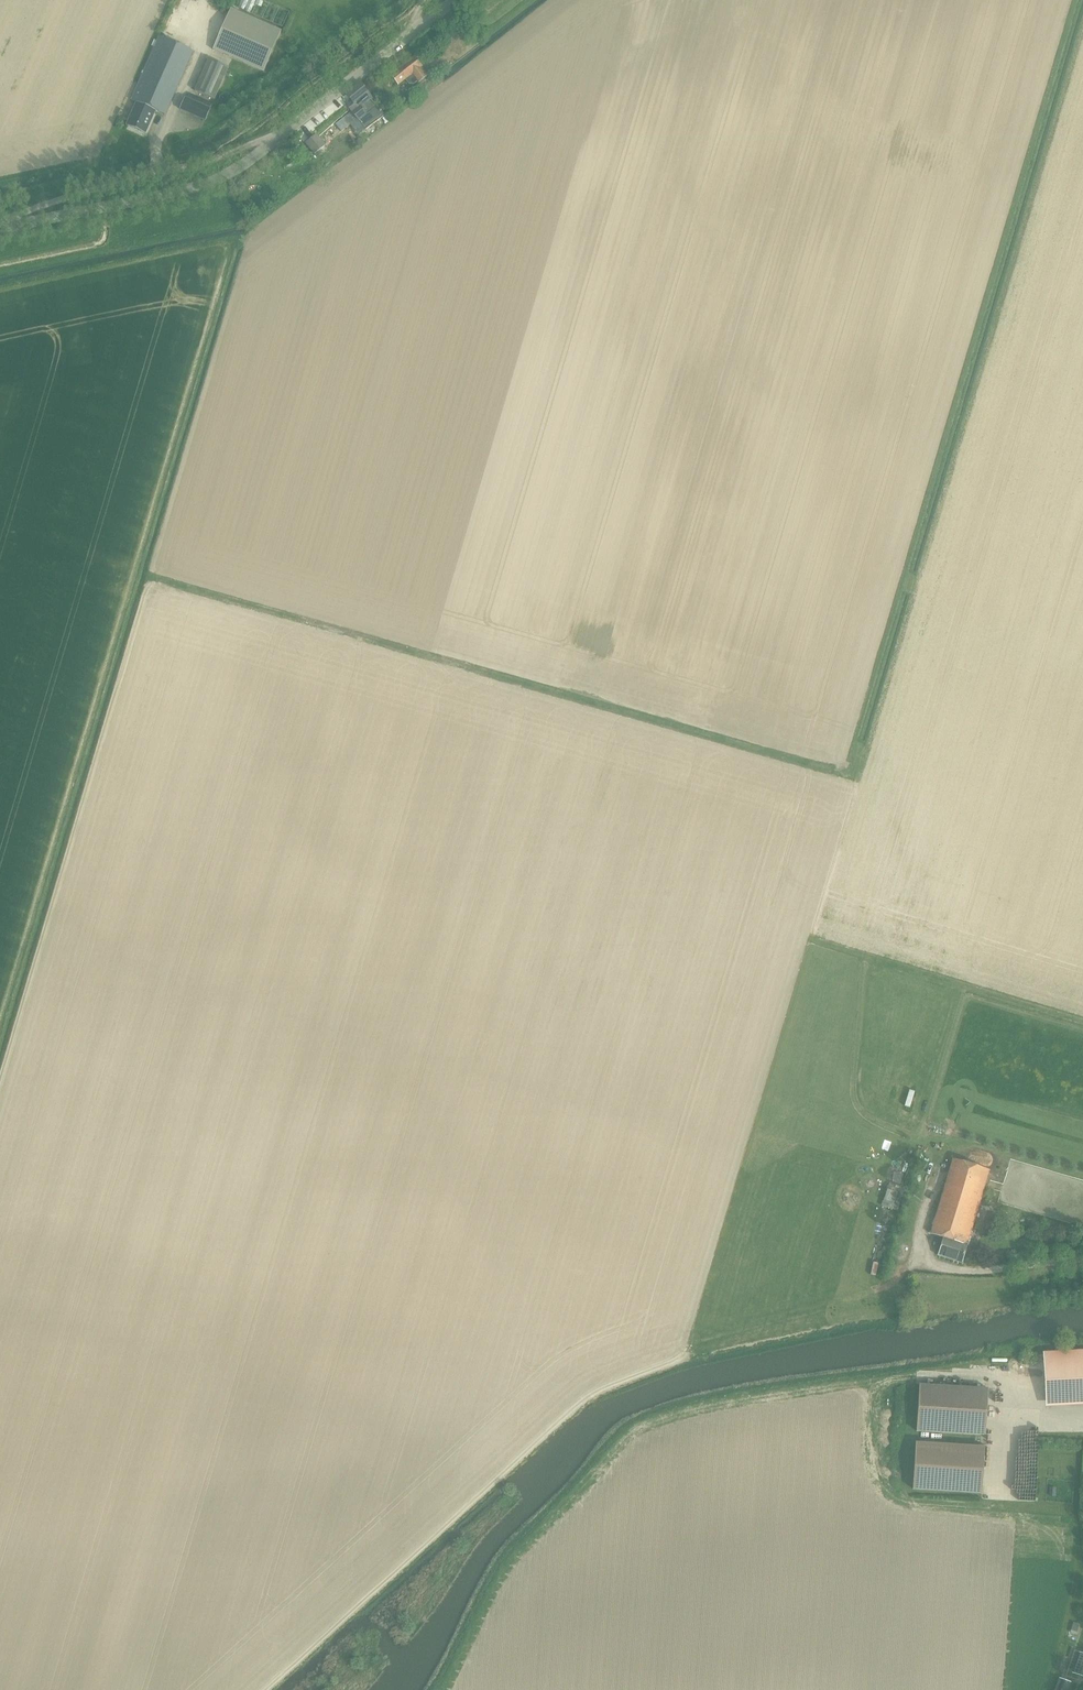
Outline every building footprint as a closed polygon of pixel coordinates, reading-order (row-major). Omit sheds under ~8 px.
[(264,72),(278,38),(282,30),(231,8),(213,49),(264,72)] [(193,51),(159,36),(132,99),(137,102),(127,125),(146,133),(156,110),(166,114),(193,51)] [(436,54),(424,63),(430,70),(442,61),(450,54),(445,48),(436,55),(436,54)] [(391,74),(393,77),(399,84),(405,79),(409,84),(413,84),(418,81),(419,82),(428,76),(421,67),(422,66),(414,56),(391,74)] [(209,58),(195,90),(215,99),(229,67),(209,58)] [(346,103),(357,117),(367,129),(385,114),(372,98),(372,97),(360,83),(346,94),(351,99),(346,103)] [(190,93),(187,99),(185,98),(181,109),(205,120),(210,108),(213,102),(190,93)] [(306,142),(313,152),(315,153),(314,154),(315,157),(320,153),(318,151),(326,145),(317,134),(306,142)] [(938,1255),(962,1262),(990,1170),(953,1159),(930,1233),(943,1237),(938,1255)] [(1043,1352),(1046,1406),(1082,1404),(1082,1349),(1043,1352)] [(981,1435),(985,1435),(988,1388),(919,1384),(916,1431),(981,1435)] [(916,1442),(913,1489),(982,1493),(985,1446),(980,1446),(916,1442)] [(1075,1650),(1065,1676),(1077,1680),(1079,1674),(1082,1676),(1082,1653),(1075,1650)]
